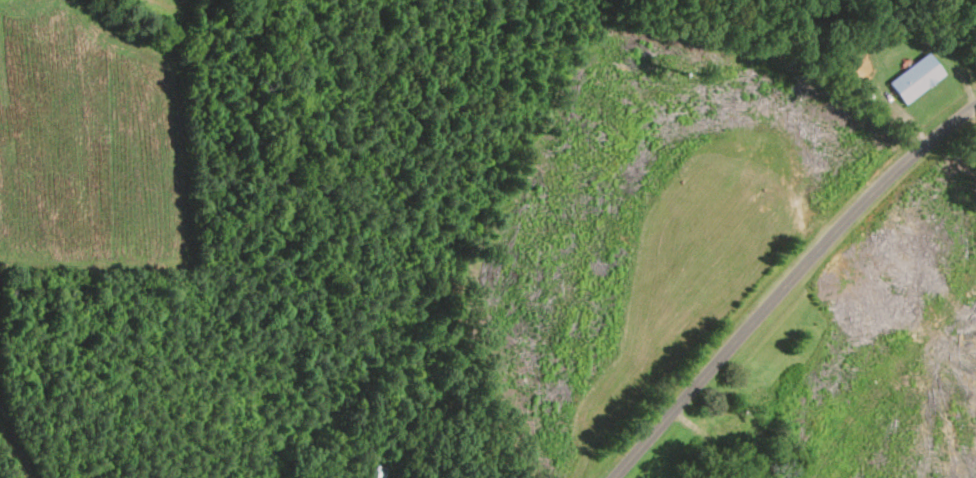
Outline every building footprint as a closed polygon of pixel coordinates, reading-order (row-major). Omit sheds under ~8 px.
[(906,104),(945,74),(929,53),(890,82),(906,104)]
